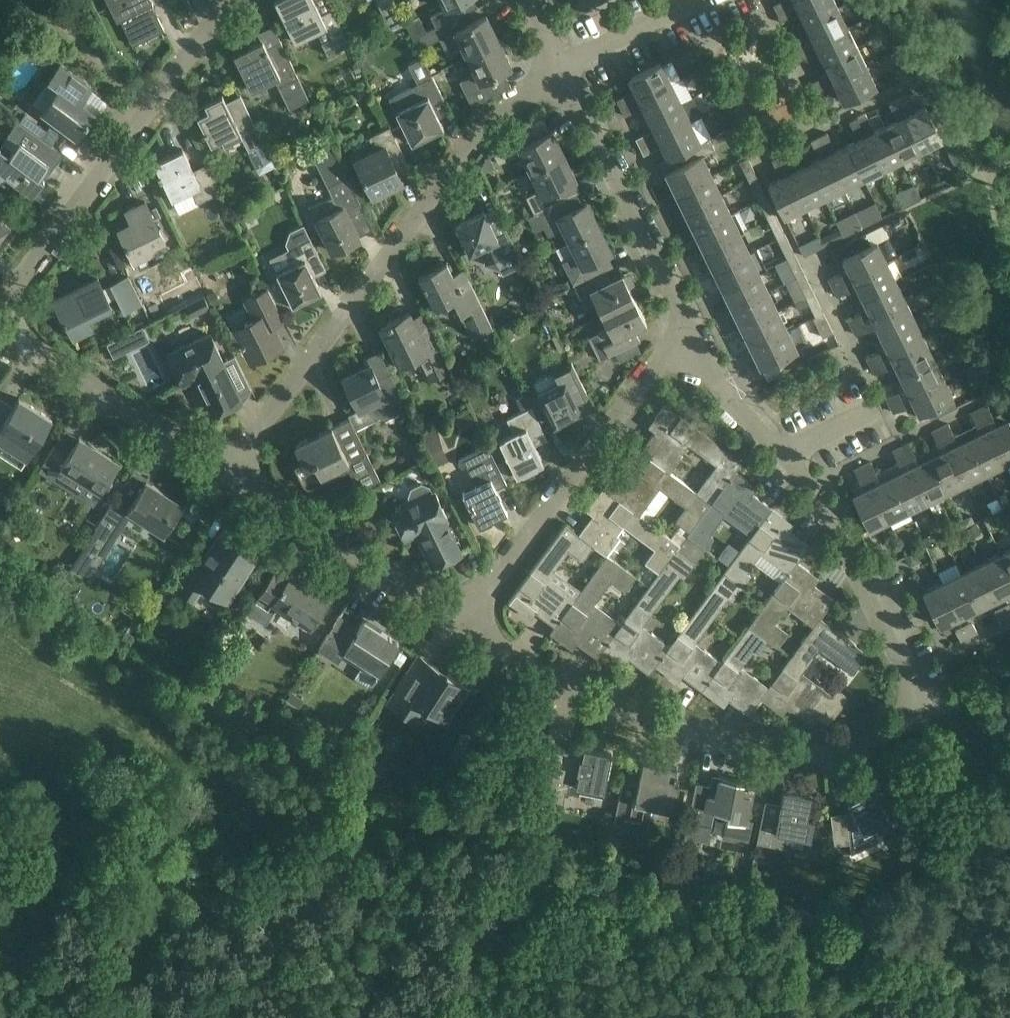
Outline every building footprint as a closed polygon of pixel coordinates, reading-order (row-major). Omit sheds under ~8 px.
[(114,15),(117,22),(120,20),(133,45),(164,30),(152,5),(153,4),(151,0),(106,0),(114,15)] [(314,0),(274,0),(294,41),(316,31),(328,55),(349,44),(331,9),(320,14),(314,0)] [(390,31),(405,23),(394,0),(375,0),(390,31)] [(478,7),(474,0),(441,0),(445,8),(430,15),(436,27),(461,15),(478,7)] [(788,7),(785,0),(783,0),(773,5),(777,13),(788,7)] [(834,0),(803,0),(795,4),(804,24),(838,7),(834,0)] [(792,15),(788,7),(777,13),(781,21),(792,15)] [(804,24),(814,43),(847,27),(838,7),(804,24)] [(460,41),(467,56),(499,41),(486,16),(466,26),(461,15),(436,27),(413,38),(418,49),(439,39),(444,49),(460,41)] [(847,27),(814,43),(823,62),(856,46),(847,27)] [(792,44),(796,52),(807,46),(803,38),(792,44)] [(22,49),(38,61),(54,73),(49,80),(59,88),(42,111),(54,120),(41,136),(51,145),(64,128),(76,136),(94,112),(80,102),(91,86),(61,64),(29,40),(22,49)] [(266,48),(262,40),(234,55),(251,90),(275,78),(279,85),(290,109),(309,99),(298,76),(280,41),(266,48)] [(499,41),(467,56),(475,73),(459,81),(473,109),(483,104),(482,102),(493,97),(492,95),(511,86),(503,70),(511,66),(499,41)] [(807,46),(796,52),(800,60),(811,54),(807,46)] [(833,82),(866,65),(856,46),(823,62),(833,82)] [(357,53),(364,66),(375,61),(368,47),(357,53)] [(449,113),(422,57),(408,64),(417,83),(388,97),(395,111),(411,144),(443,128),(438,118),(449,113)] [(628,79),(638,99),(671,82),(661,62),(628,79)] [(866,65),(833,82),(843,102),(862,92),(876,86),(866,65)] [(712,87),(706,76),(699,79),(705,90),(712,87)] [(811,82),(815,91),(826,85),(822,77),(811,82)] [(681,102),(671,82),(638,99),(648,118),(681,102)] [(826,85),(815,91),(819,99),(830,93),(826,85)] [(880,93),(876,86),(862,92),(866,100),(880,93)] [(620,108),(632,102),(628,94),(616,100),(620,108)] [(896,98),(902,110),(910,106),(904,94),(896,98)] [(225,102),(222,95),(204,103),(205,104),(208,103),(211,109),(197,116),(211,144),(226,137),(228,142),(241,136),(248,151),(263,143),(240,95),(225,102)] [(893,114),(902,110),(896,98),(888,102),(893,114)] [(636,110),(632,102),(620,108),(624,116),(636,110)] [(657,138),(690,121),(681,102),(648,118),(657,138)] [(905,116),(921,149),(941,140),(925,107),(905,116)] [(857,117),(863,129),(871,125),(865,114),(857,117)] [(902,159),(921,149),(905,116),(886,126),(902,159)] [(854,133),(863,129),(857,117),(849,122),(854,133)] [(531,170),(563,154),(551,131),(542,135),(534,118),(521,125),(492,152),(498,163),(522,152),(531,170)] [(17,121),(0,144),(0,179),(1,179),(4,174),(32,195),(53,167),(43,159),(52,146),(17,121)] [(690,121),(657,138),(667,158),(700,142),(690,121)] [(406,161),(389,126),(368,136),(375,149),(354,159),(372,197),(403,182),(395,166),(406,161)] [(902,159),(886,126),(866,136),(882,169),(902,159)] [(732,127),(722,132),(725,137),(732,139),(737,136),(732,127)] [(347,177),(325,132),(306,142),(332,195),(310,206),(316,218),(332,251),(359,238),(354,228),(369,221),(347,177)] [(832,144),(827,132),(818,136),(824,148),(832,144)] [(651,141),(647,133),(635,138),(639,147),(651,141)] [(816,152),(824,148),(818,136),(810,140),(816,152)] [(847,145),(863,178),(882,169),(866,136),(847,145)] [(709,138),(700,142),(667,158),(673,169),(666,172),(675,192),(711,174),(702,156),(714,150),(709,138)] [(651,141),(639,147),(643,155),(655,149),(651,141)] [(827,155),(843,188),(863,178),(847,145),(827,155)] [(830,207),(849,198),(843,188),(833,165),(827,155),(824,148),(816,152),(819,159),(808,164),(818,184),(825,197),(830,207)] [(192,170),(182,149),(154,163),(172,199),(191,190),(198,202),(220,191),(206,163),(192,170)] [(780,155),(785,167),(793,163),(788,151),(780,155)] [(526,195),(534,213),(572,195),(566,183),(575,179),(563,154),(531,170),(540,188),(526,195)] [(785,167),(780,155),(771,159),(777,171),(785,167)] [(755,172),(747,157),(739,161),(747,176),(755,172)] [(789,173),(805,207),(825,197),(818,184),(808,164),(797,170),(793,163),(785,167),(789,173)] [(784,217),(805,207),(789,173),(768,184),(784,217)] [(675,192),(685,211),(720,194),(711,174),(675,192)] [(764,191),(757,176),(749,180),(756,195),(764,191)] [(903,191),(896,194),(903,207),(905,206),(910,204),(903,191)] [(730,213),(720,194),(685,211),(694,231),(730,213)] [(563,227),(570,240),(598,226),(586,202),(578,206),(572,195),(534,213),(527,217),(534,232),(546,226),(549,234),(563,227)] [(773,211),(766,196),(758,200),(765,215),(773,211)] [(0,197),(0,239),(10,225),(4,220),(13,207),(0,197)] [(165,243),(145,201),(126,211),(131,222),(118,229),(133,259),(165,243)] [(739,209),(730,213),(694,231),(704,250),(748,228),(739,209)] [(491,225),(484,211),(455,225),(469,253),(487,244),(488,246),(483,264),(500,270),(502,274),(523,264),(501,219),(491,225)] [(783,230),(776,215),(768,219),(775,234),(783,230)] [(839,226),(844,236),(863,227),(858,217),(848,222),(839,226)] [(291,264),(275,272),(292,306),(321,291),(310,271),(322,265),(325,270),(317,252),(310,238),(303,224),(289,231),(284,243),(287,249),(284,250),(291,264)] [(561,283),(564,289),(600,271),(608,267),(602,256),(611,252),(598,226),(570,240),(556,247),(571,278),(561,283)] [(704,250),(713,270),(749,252),(740,233),(749,229),(748,228),(704,250)] [(820,238),(824,245),(839,238),(835,230),(820,238)] [(792,250),(785,234),(777,238),(784,254),(792,250)] [(871,245),(866,234),(842,246),(847,256),(871,245)] [(829,279),(832,287),(886,261),(877,242),(871,245),(847,256),(843,258),(847,266),(838,270),(840,274),(829,279)] [(808,243),(799,247),(803,255),(812,251),(808,243)] [(749,252),(713,270),(723,289),(765,268),(756,249),(749,252)] [(802,269),(794,254),(787,258),(794,273),(802,269)] [(896,280),(886,261),(832,287),(837,296),(848,291),(850,294),(858,290),(862,297),(896,280)] [(456,282),(446,262),(418,276),(434,309),(454,299),(473,338),(492,328),(467,277),(456,282)] [(723,289),(732,308),(768,291),(759,273),(766,269),(765,268),(723,289)] [(595,301),(602,314),(634,298),(631,292),(636,290),(628,273),(622,275),(622,274),(605,282),(600,271),(564,289),(567,296),(577,291),(585,306),(595,301)] [(811,288),(804,273),(796,277),(803,292),(811,288)] [(141,303),(128,275),(110,284),(111,287),(104,290),(97,277),(53,299),(64,322),(65,322),(73,337),(92,328),(84,312),(117,297),(124,312),(141,303)] [(851,326),(905,300),(896,280),(862,297),(866,305),(857,309),(859,313),(848,318),(851,326)] [(198,283),(180,292),(186,304),(203,295),(204,295),(198,283)] [(264,318),(279,311),(268,289),(246,300),(255,318),(245,323),(248,328),(237,334),(242,345),(248,343),(253,353),(263,348),(265,353),(282,345),(271,323),(267,325),(264,318)] [(522,295),(529,310),(541,304),(534,289),(522,295)] [(215,290),(206,294),(212,306),(221,302),(215,290)] [(741,328),(777,310),(768,291),(732,308),(741,328)] [(821,308),(813,293),(795,302),(798,309),(809,304),(813,312),(821,308)] [(210,307),(203,295),(186,304),(184,304),(192,318),(210,307)] [(543,301),(548,312),(558,307),(553,296),(543,301)] [(646,323),(634,298),(602,314),(608,327),(588,337),(600,360),(615,352),(620,362),(640,352),(635,342),(630,332),(646,323)] [(915,319),(905,300),(851,326),(856,335),(867,329),(869,333),(877,329),(881,336),(915,319)] [(751,347),(787,330),(777,310),(741,328),(751,347)] [(424,342),(409,312),(391,321),(390,319),(386,321),(387,323),(380,326),(399,365),(416,356),(428,381),(451,369),(435,337),(424,342)] [(833,332),(823,312),(813,317),(822,337),(833,332)] [(866,357),(870,365),(924,339),(915,319),(881,336),(885,344),(876,348),(878,352),(866,357)] [(508,325),(495,331),(502,344),(514,338),(508,325)] [(787,330),(751,347),(761,367),(797,350),(787,330)] [(178,375),(182,383),(195,376),(213,414),(240,401),(222,363),(224,362),(215,344),(210,333),(186,345),(168,354),(171,362),(169,363),(171,370),(175,376),(178,375)] [(924,339),(870,365),(875,374),(886,368),(887,372),(896,368),(900,375),(934,358),(924,339)] [(934,358),(900,375),(903,383),(895,387),(897,390),(885,396),(889,404),(943,378),(961,369),(958,363),(947,369),(948,371),(941,374),(934,358)] [(587,394),(571,362),(532,381),(537,392),(553,425),(581,412),(575,400),(587,394)] [(348,415),(350,418),(355,430),(380,417),(382,421),(407,408),(390,373),(389,373),(393,383),(382,388),(370,364),(343,377),(358,409),(348,415)] [(943,378),(889,404),(894,412),(905,407),(906,411),(915,406),(919,414),(926,411),(952,398),(953,398),(943,378)] [(530,407),(524,395),(516,399),(522,411),(507,419),(514,433),(499,441),(516,476),(543,463),(531,438),(542,432),(546,439),(547,439),(531,407),(530,407)] [(18,398),(5,419),(0,416),(0,441),(27,458),(52,419),(18,398)] [(930,419),(956,406),(952,398),(936,406),(926,411),(930,419)] [(716,465),(696,492),(711,503),(735,471),(742,461),(665,404),(654,418),(660,423),(640,450),(669,472),(682,454),(681,454),(688,444),(716,465)] [(979,409),(1005,463),(1009,460),(1009,423),(1008,419),(1000,423),(996,414),(992,416),(987,405),(979,409)] [(477,424),(470,409),(456,416),(463,431),(477,424)] [(969,438),(985,472),(1005,463),(979,409),(970,413),(976,424),(972,426),(976,434),(969,438)] [(355,430),(350,418),(294,445),(304,465),(313,461),(320,476),(345,464),(358,493),(380,482),(366,453),(355,430)] [(966,482),(985,472),(969,438),(961,442),(957,433),(954,435),(948,424),(940,428),(966,482)] [(947,491),(966,482),(940,428),(931,432),(937,443),(933,445),(938,453),(930,457),(947,491)] [(119,462),(79,437),(68,453),(55,444),(41,466),(54,475),(60,466),(100,491),(119,462)] [(927,501),(947,491),(930,457),(923,461),(918,452),(915,454),(909,443),(901,447),(927,501)] [(506,483),(488,445),(458,460),(461,467),(466,464),(476,485),(462,492),(478,526),(507,512),(495,488),(506,483)] [(681,524),(670,538),(680,545),(687,535),(711,503),(696,492),(669,472),(640,450),(634,445),(623,460),(629,465),(609,492),(638,514),(658,487),(685,507),(676,520),(681,524)] [(908,510),(927,501),(901,447),(893,451),(898,462),(895,464),(899,472),(891,476),(908,510)] [(888,520),(908,510),(891,476),(884,480),(880,471),(876,473),(871,462),(862,466),(888,520)] [(869,529),(888,520),(862,466),(854,470),(859,481),(856,483),(860,491),(852,495),(869,529)] [(133,472),(133,471),(109,508),(127,519),(131,514),(163,534),(183,504),(151,483),(148,487),(143,484),(134,498),(121,490),(133,472)] [(724,515),(751,535),(771,508),(744,487),(749,481),(735,471),(711,503),(687,535),(705,548),(713,537),(709,534),(724,515)] [(421,482),(409,488),(407,495),(408,498),(398,503),(400,508),(391,513),(393,517),(393,518),(392,522),(392,526),(394,529),(397,532),(402,534),(404,538),(418,531),(435,565),(460,552),(443,518),(447,517),(434,491),(432,492),(429,485),(421,482)] [(638,514),(609,492),(603,487),(592,502),(598,507),(578,534),(593,545),(605,554),(625,527),(654,549),(644,562),(659,573),(676,550),(680,545),(638,514)] [(1003,507),(1009,504),(1009,503),(1005,493),(998,496),(1003,507)] [(771,508),(751,535),(724,571),(742,585),(750,575),(746,572),(761,552),(788,572),(797,562),(809,546),(781,525),(786,518),(771,508)] [(975,522),(971,514),(960,519),(964,527),(975,522)] [(995,520),(993,514),(983,518),(984,520),(988,527),(994,525),(995,520)] [(941,528),(945,536),(955,531),(951,523),(941,528)] [(965,528),(970,538),(981,533),(976,523),(965,528)] [(593,545),(578,534),(565,524),(507,601),(522,612),(527,606),(554,626),(574,598),(546,577),(568,548),(583,559),(593,545)] [(257,551),(223,530),(204,560),(197,556),(173,593),(190,603),(203,584),(226,599),(257,551)] [(922,538),(926,545),(936,540),(933,533),(922,538)] [(687,535),(680,545),(676,550),(659,573),(617,629),(603,649),(616,660),(621,653),(649,674),(655,665),(669,645),(642,625),(680,574),(684,576),(694,563),(705,548),(687,535)] [(903,549),(905,555),(913,551),(910,545),(903,549)] [(1000,554),(1009,574),(1009,549),(1000,554)] [(919,561),(914,552),(905,556),(910,566),(919,561)] [(981,564),(1007,617),(1009,616),(1009,593),(1009,592),(1009,574),(1000,554),(981,564)] [(574,598),(554,626),(549,632),(564,643),(568,637),(597,657),(617,629),(589,609),(611,580),(625,590),(635,577),(606,555),(574,598)] [(788,572),(749,625),(768,639),(778,647),(789,633),(775,622),(787,606),(814,626),(820,618),(834,599),(806,578),(811,572),(797,562),(788,572)] [(981,564),(962,573),(978,607),(986,603),(990,612),(994,610),(999,621),(1007,617),(981,564)] [(286,580),(272,571),(246,612),(264,624),(277,604),(311,626),(329,598),(290,573),(286,580)] [(742,585),(724,571),(669,645),(655,665),(669,676),(674,669),(700,689),(721,661),(694,641),(728,596),(732,599),(742,585)] [(978,607),(962,573),(942,583),(969,636),(977,632),(971,621),(975,619),(970,611),(978,607)] [(969,636),(942,583),(923,592),(939,626),(947,622),(951,631),(955,629),(960,640),(969,636)] [(318,648),(338,661),(345,649),(379,672),(387,659),(398,643),(363,620),(357,629),(340,617),(343,612),(342,611),(331,628),(318,648)] [(830,656),(853,673),(868,653),(820,618),(814,626),(769,687),(760,698),(774,708),(779,702),(810,725),(830,698),(840,705),(847,697),(837,689),(838,688),(837,688),(831,695),(811,680),(809,683),(799,675),(821,645),(832,653),(830,656)] [(768,639),(749,625),(721,661),(700,689),(716,700),(720,694),(748,715),(760,698),(769,687),(741,667),(754,650),(757,653),(768,639)] [(400,651),(394,661),(400,665),(407,655),(400,651)] [(438,669),(418,656),(388,703),(417,721),(427,706),(445,718),(465,686),(446,674),(444,678),(436,673),(438,669)] [(291,692),(282,707),(291,713),(301,698),(291,692)] [(611,754),(584,748),(582,759),(569,756),(570,752),(569,752),(568,753),(545,748),(535,798),(563,804),(565,791),(579,794),(579,792),(602,797),(611,754)] [(354,754),(349,762),(360,769),(365,761),(354,754)] [(676,767),(643,760),(638,783),(622,780),(615,815),(613,824),(627,827),(629,818),(641,820),(645,804),(668,809),(671,798),(675,799),(679,784),(673,782),(674,779),(675,779),(676,773),(675,772),(676,767)] [(723,837),(748,842),(753,819),(745,817),(752,783),(720,776),(719,780),(711,778),(710,785),(695,782),(684,837),(708,842),(714,810),(727,813),(723,837)] [(846,812),(830,814),(834,844),(850,842),(851,852),(878,839),(872,828),(877,826),(879,831),(893,824),(881,801),(872,783),(858,790),(861,795),(847,801),(852,810),(846,813),(846,812)] [(765,802),(757,842),(805,851),(808,838),(810,839),(810,837),(819,839),(823,823),(814,821),(814,819),(807,818),(811,795),(784,789),(778,816),(764,813),(766,803),(765,802)] [(549,822),(536,820),(533,836),(546,838),(549,822)]
